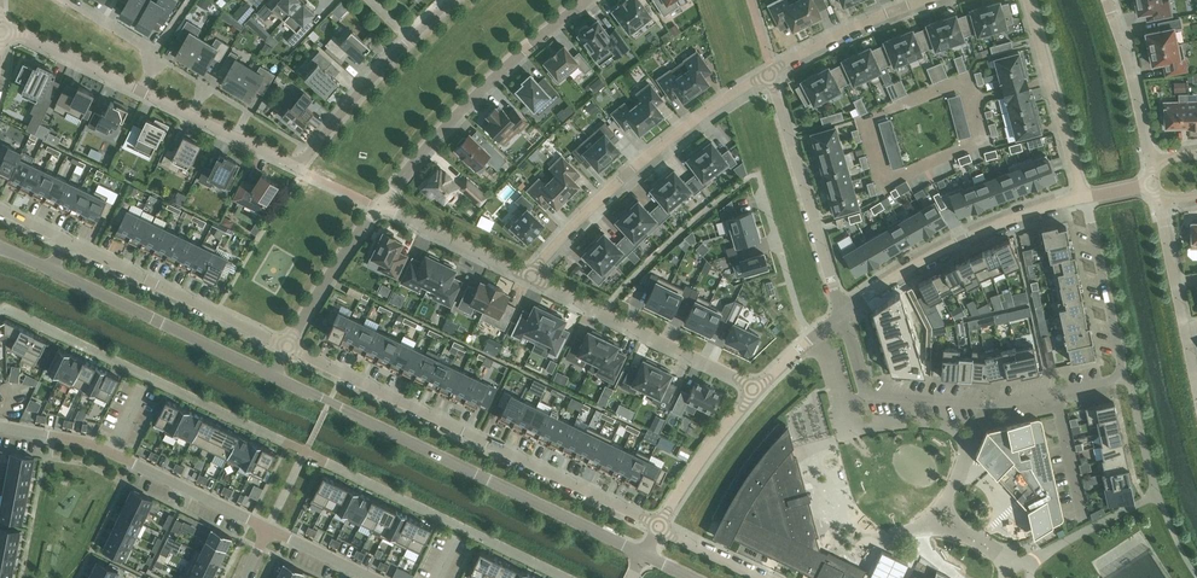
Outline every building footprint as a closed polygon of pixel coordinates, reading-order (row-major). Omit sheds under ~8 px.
[(147,0),(128,0),(120,13),(123,14),(121,16),(129,21),(130,19),(134,21),(147,0)] [(150,0),(147,0),(134,21),(138,24),(137,26),(145,31),(146,29),(148,30),(156,17),(163,22),(176,1),(174,0),(158,0),(156,3),(150,0)] [(301,1),(300,0),(268,0),(257,12),(265,20),(274,10),(284,19),(301,1)] [(628,31),(629,32),(630,32),(630,31),(650,16),(651,15),(651,14),(650,15),(639,0),(625,0),(620,4),(620,5),(613,10),(612,10),(613,11),(629,31),(628,31)] [(653,0),(664,16),(679,6),(676,1),(677,0),(653,0)] [(795,0),(793,0),(788,2),(787,0),(777,0),(768,5),(777,25),(785,21),(788,21),(792,30),(807,23),(795,0)] [(807,23),(821,16),(816,7),(817,5),(825,1),(825,0),(795,0),(807,23)] [(1135,1),(1133,2),(1135,12),(1137,12),(1138,14),(1147,12),(1148,20),(1172,15),(1168,0),(1167,0),(1160,1),(1160,0),(1135,0),(1135,1)] [(301,1),(284,19),(296,30),(287,40),(294,46),(312,26),(306,21),(314,11),(312,10),(314,8),(307,2),(305,4),(304,2),(303,3),(301,1)] [(985,6),(992,31),(1006,27),(1005,24),(1013,22),(1008,3),(1000,5),(999,2),(985,6)] [(992,31),(985,6),(970,10),(971,13),(963,15),(970,34),(977,32),(977,35),(992,31)] [(955,15),(941,20),(949,44),(964,40),(963,37),(970,34),(963,15),(956,18),(955,15)] [(1149,49),(1176,44),(1173,28),(1181,27),(1179,18),(1158,23),(1160,30),(1145,33),(1146,35),(1144,37),(1145,42),(1147,43),(1149,49)] [(190,63),(204,41),(199,37),(198,33),(201,29),(187,20),(177,37),(184,41),(176,54),(178,56),(177,58),(185,63),(186,60),(190,63)] [(615,30),(608,35),(598,20),(588,27),(588,26),(585,25),(579,30),(578,33),(579,34),(585,43),(583,45),(588,51),(590,50),(598,60),(610,51),(615,58),(628,48),(615,30)] [(949,44),(941,20),(927,25),(928,28),(920,30),(927,49),(934,47),(935,49),(949,44)] [(338,39),(334,35),(325,45),(339,58),(347,49),(360,59),(370,47),(352,30),(351,31),(347,28),(338,39)] [(912,30),(898,36),(908,60),(922,54),(920,52),(927,49),(920,30),(913,33),(912,30)] [(885,44),(878,47),(886,66),(893,63),(894,66),(908,60),(898,36),(884,42),(885,44)] [(212,45),(204,41),(190,63),(195,66),(194,69),(201,73),(202,70),(204,71),(213,57),(220,61),(229,46),(216,38),(212,45)] [(996,45),(998,53),(1012,49),(1010,41),(996,45)] [(1181,43),(1176,44),(1149,49),(1150,55),(1148,57),(1149,62),(1151,63),(1152,65),(1166,62),(1169,74),(1187,70),(1181,43)] [(557,52),(557,51),(551,57),(544,62),(551,70),(548,72),(557,83),(568,74),(566,71),(576,63),(585,73),(591,67),(579,52),(573,57),(564,46),(557,52)] [(886,66),(878,47),(871,50),(869,48),(856,54),(867,78),(880,71),(879,69),(886,66)] [(976,58),(988,55),(987,49),(975,52),(976,58)] [(236,91),(250,67),(236,59),(238,55),(231,51),(223,63),(230,67),(221,82),(223,83),(222,85),(229,89),(230,87),(236,91)] [(339,82),(325,69),(332,62),(319,51),(307,64),(313,68),(305,77),(327,96),(339,82)] [(711,71),(707,66),(697,51),(677,65),(696,92),(701,89),(701,90),(703,90),(708,87),(708,85),(707,84),(709,83),(704,76),(711,71)] [(999,73),(1025,66),(1022,56),(1019,57),(1018,53),(995,59),(999,73)] [(843,63),(836,66),(845,84),(852,81),(853,84),(867,78),(856,54),(842,60),(843,63)] [(966,70),(961,56),(954,58),(959,73),(966,70)] [(35,135),(52,100),(45,97),(53,81),(48,78),(52,71),(39,64),(37,68),(32,66),(24,62),(16,78),(27,83),(24,88),(26,89),(39,96),(31,112),(35,114),(27,130),(35,135)] [(934,65),(940,80),(947,77),(941,62),(934,65)] [(256,71),(250,67),(236,91),(250,99),(257,88),(264,93),(275,75),(260,65),(256,71)] [(696,92),(677,65),(657,79),(671,99),(678,94),(683,101),(684,100),(685,101),(686,101),(691,98),(692,97),(691,96),(696,92)] [(940,80),(934,65),(927,68),(933,83),(940,80)] [(828,67),(815,74),(827,97),(840,90),(839,88),(845,84),(836,66),(829,70),(828,67)] [(1028,76),(1025,66),(999,73),(1002,84),(1001,84),(1002,88),(1027,81),(1026,79),(1025,76),(1028,76)] [(827,97),(815,74),(801,81),(803,84),(795,88),(805,105),(812,102),(814,104),(827,97)] [(548,82),(542,87),(530,75),(522,82),(524,84),(514,93),(522,102),(524,100),(534,110),(542,103),(546,107),(560,95),(548,82)] [(901,80),(893,83),(900,97),(907,94),(901,80)] [(642,100),(636,105),(651,125),(656,122),(657,123),(663,119),(662,117),(664,115),(656,106),(663,101),(649,83),(636,93),(642,100)] [(900,97),(893,83),(886,86),(893,100),(900,97)] [(53,109),(66,115),(68,112),(81,118),(94,93),(79,86),(74,96),(62,91),(53,109)] [(1029,89),(1004,96),(1005,100),(1006,100),(1009,111),(1032,105),(1035,104),(1033,94),(1030,95),(1029,92),(1030,92),(1029,89)] [(299,98),(297,100),(296,100),(291,96),(283,105),(286,108),(281,115),(290,121),(289,123),(297,129),(298,128),(300,130),(314,113),(305,106),(303,105),(310,97),(300,90),(296,95),(299,98)] [(947,94),(958,136),(968,133),(957,92),(947,94)] [(1187,102),(1187,93),(1178,94),(1178,102),(1164,102),(1164,106),(1162,106),(1163,117),(1165,117),(1165,127),(1187,126),(1187,102)] [(853,101),(860,115),(867,111),(860,98),(853,101)] [(589,110),(596,107),(593,100),(586,103),(589,110)] [(96,127),(108,132),(111,125),(116,128),(120,120),(122,122),(128,110),(111,101),(105,113),(103,111),(101,115),(94,112),(87,126),(95,130),(96,127)] [(1187,102),(1187,126),(1196,126),(1196,101),(1187,102)] [(651,125),(636,105),(629,110),(624,103),(611,113),(625,130),(632,125),(639,135),(641,133),(642,135),(649,130),(647,128),(651,125)] [(1033,108),(1032,105),(1009,111),(1012,124),(1039,117),(1036,107),(1033,108)] [(491,135),(498,142),(500,140),(502,142),(515,129),(518,132),(528,123),(514,109),(508,115),(499,106),(497,109),(495,107),(487,115),(489,117),(483,123),(493,133),(491,135)] [(837,121),(835,113),(821,118),(823,125),(837,121)] [(888,115),(878,118),(882,130),(892,127),(888,115)] [(1041,127),(1039,117),(1012,124),(1016,138),(1040,132),(1039,128),(1041,127)] [(152,153),(160,137),(162,138),(169,126),(156,120),(154,122),(147,119),(140,134),(131,130),(123,146),(138,153),(140,147),(152,153)] [(588,137),(594,143),(609,160),(620,151),(610,139),(615,134),(605,122),(595,131),(588,137)] [(813,148),(839,141),(835,127),(811,134),(813,138),(810,139),(813,148)] [(455,149),(476,170),(486,159),(497,170),(507,160),(485,139),(480,145),(469,135),(466,138),(464,137),(457,144),(458,146),(455,149)] [(176,146),(173,151),(168,149),(161,163),(177,171),(180,164),(187,168),(199,144),(184,137),(179,148),(176,146)] [(572,151),(583,163),(588,158),(598,170),(609,160),(594,143),(588,137),(572,151)] [(1041,137),(1027,141),(1029,148),(1043,144),(1041,137)] [(698,148),(715,171),(727,163),(730,167),(737,162),(728,150),(721,155),(711,142),(709,144),(707,141),(698,148)] [(843,154),(839,141),(813,148),(816,158),(818,158),(819,161),(843,154)] [(886,143),(890,165),(900,163),(897,141),(886,143)] [(1020,142),(1014,144),(1017,152),(1022,150),(1020,142)] [(21,153),(2,144),(0,147),(0,160),(2,161),(0,165),(0,171),(10,176),(7,182),(8,182),(21,153)] [(715,171),(698,148),(688,156),(690,158),(687,160),(697,173),(691,178),(700,190),(712,181),(709,176),(715,171)] [(996,149),(990,151),(991,154),(990,154),(992,158),(998,157),(996,149)] [(21,153),(8,182),(20,188),(31,164),(19,159),(22,153),(21,153)] [(230,187),(236,175),(231,172),(236,162),(220,154),(212,170),(205,167),(199,180),(211,186),(214,179),(230,187)] [(843,154),(819,161),(820,164),(817,165),(820,175),(847,167),(843,154)] [(969,154),(963,156),(966,163),(972,161),(969,154)] [(1033,160),(1043,184),(1055,179),(1046,155),(1033,160)] [(551,180),(568,196),(570,194),(571,196),(579,188),(577,187),(579,185),(572,178),(572,176),(576,171),(561,156),(550,167),(554,172),(554,177),(551,180)] [(966,163),(963,156),(958,158),(960,165),(966,163)] [(1043,184),(1033,160),(1034,163),(1023,167),(1021,161),(1020,161),(1031,189),(1043,184)] [(1031,189),(1020,161),(1008,166),(1018,193),(1030,189),(1031,189)] [(31,164),(20,188),(32,194),(44,170),(31,164)] [(1007,197),(1018,193),(1008,166),(1010,172),(998,176),(1007,197)] [(850,180),(847,167),(820,175),(823,185),(826,184),(827,187),(850,180)] [(452,201),(456,197),(456,195),(455,192),(454,191),(458,185),(450,177),(451,176),(446,172),(445,173),(441,169),(439,171),(437,169),(430,178),(431,180),(422,190),(431,198),(435,194),(444,201),(446,200),(447,201),(450,202),(452,201)] [(44,170),(32,194),(45,200),(56,176),(44,170)] [(700,190),(691,178),(684,183),(674,170),(672,172),(670,170),(661,178),(679,200),(690,190),(694,195),(700,190)] [(235,199),(264,213),(277,194),(273,192),(277,184),(262,174),(254,186),(243,181),(235,199)] [(69,182),(56,176),(45,200),(57,206),(69,182)] [(1007,197),(998,176),(987,180),(986,178),(985,178),(995,202),(1007,197)] [(679,200),(661,178),(651,185),(653,188),(651,190),(661,202),(655,207),(665,219),(671,214),(668,209),(679,200)] [(995,202),(985,178),(973,182),(983,207),(983,206),(995,202)] [(460,188),(479,205),(487,197),(467,179),(460,188)] [(568,196),(551,180),(548,183),(543,183),(538,179),(527,190),(542,205),(547,200),(549,200),(556,207),(558,206),(560,207),(567,200),(565,198),(568,196)] [(850,180),(827,187),(828,191),(825,191),(828,201),(854,194),(850,180)] [(81,188),(69,182),(57,206),(70,212),(81,188)] [(962,187),(961,187),(971,211),(983,207),(973,182),(973,183),(974,185),(963,189),(962,187)] [(901,185),(896,188),(899,195),(905,192),(901,185)] [(971,211),(961,187),(940,195),(946,207),(954,204),(958,216),(970,211),(970,212),(971,211)] [(81,188),(70,212),(82,218),(95,190),(93,194),(81,188)] [(899,195),(896,188),(890,191),(894,198),(899,195)] [(95,190),(82,218),(95,224),(100,214),(106,217),(113,204),(106,200),(108,197),(95,190)] [(518,218),(514,215),(503,226),(513,235),(516,231),(527,241),(526,241),(527,242),(528,241),(543,225),(544,224),(543,223),(543,224),(529,210),(532,206),(533,206),(532,205),(522,196),(523,195),(522,194),(516,201),(517,202),(526,210),(518,218)] [(858,207),(854,194),(828,201),(831,211),(834,210),(835,214),(858,207)] [(938,205),(943,202),(940,195),(934,198),(938,205)] [(665,219),(655,207),(649,213),(638,201),(636,203),(634,201),(625,209),(645,230),(649,234),(665,219)] [(880,201),(875,204),(879,211),(884,208),(880,201)] [(934,202),(922,209),(934,229),(934,228),(945,222),(934,202)] [(879,211),(875,204),(870,208),(874,214),(879,211)] [(128,240),(139,216),(120,207),(113,221),(120,224),(115,233),(128,240)] [(735,208),(720,213),(726,234),(755,225),(751,211),(737,215),(735,208)] [(645,230),(625,209),(616,217),(618,219),(616,221),(627,233),(621,239),(632,250),(638,244),(634,240),(645,230)] [(922,209),(911,215),(923,235),(934,229),(922,209)] [(480,224),(484,216),(476,212),(473,220),(480,224)] [(859,212),(854,214),(856,222),(862,220),(859,212)] [(923,235),(911,215),(900,221),(899,219),(912,242),(922,235),(923,236),(923,235)] [(139,216),(128,240),(141,246),(152,222),(139,216)] [(228,225),(231,218),(222,216),(220,223),(228,225)] [(844,225),(842,218),(836,219),(838,227),(844,225)] [(899,219),(888,226),(901,248),(912,242),(899,219)] [(152,222),(141,246),(153,252),(164,228),(152,222)] [(736,246),(726,248),(728,256),(743,251),(741,244),(759,239),(755,225),(726,234),(732,233),(736,246)] [(1040,247),(1069,240),(1066,226),(1057,228),(1056,225),(1037,229),(1040,247)] [(901,248),(888,226),(887,226),(889,228),(878,235),(890,254),(901,248)] [(164,228),(153,252),(165,258),(177,234),(164,228)] [(371,258),(381,262),(378,269),(397,278),(404,262),(395,258),(402,243),(394,239),(394,238),(394,237),(394,233),(387,230),(384,233),(383,233),(382,235),(380,234),(376,242),(378,243),(371,258)] [(632,250),(621,239),(615,244),(604,233),(602,236),(600,233),(591,242),(612,262),(622,251),(626,255),(632,250)] [(189,240),(177,234),(165,258),(178,263),(189,240)] [(878,235),(867,241),(879,261),(890,254),(878,235)] [(1005,270),(1004,270),(1004,271),(1020,264),(1009,239),(993,245),(994,247),(995,247),(1005,270)] [(189,240),(178,263),(190,269),(203,242),(201,246),(189,240)] [(1069,241),(1069,240),(1040,247),(1041,247),(1046,246),(1049,260),(1074,255),(1074,254),(1071,255),(1068,241),(1069,241)] [(853,242),(868,268),(879,261),(867,241),(856,247),(853,242)] [(203,242),(190,269),(203,275),(214,252),(216,248),(203,242)] [(612,262),(591,242),(583,251),(585,253),(583,255),(595,266),(587,274),(599,284),(616,266),(612,262)] [(868,268),(853,242),(841,249),(856,274),(867,267),(867,268),(868,268)] [(991,276),(1004,270),(1005,270),(995,247),(994,247),(982,252),(992,275),(991,275),(991,276)] [(743,251),(728,256),(730,263),(740,260),(744,274),(748,273),(749,276),(758,273),(758,270),(768,267),(763,253),(745,259),(743,251)] [(214,252),(203,275),(216,282),(220,272),(227,276),(234,262),(214,252)] [(979,280),(991,275),(992,275),(982,252),(969,258),(979,280)] [(429,287),(440,262),(438,261),(439,259),(429,255),(428,257),(426,256),(421,265),(419,265),(411,261),(401,281),(418,289),(421,283),(429,287)] [(1077,268),(1074,255),(1049,260),(1049,261),(1052,274),(1077,268)] [(969,258),(956,265),(967,287),(966,287),(967,288),(980,281),(979,280),(969,258)] [(440,262),(429,287),(436,291),(434,297),(450,305),(460,285),(452,281),(451,279),(455,270),(453,268),(454,266),(444,262),(443,264),(440,262)] [(953,293),(966,287),(967,287),(956,265),(943,271),(952,289),(951,289),(953,293)] [(1077,269),(1077,268),(1052,274),(1053,274),(1056,285),(1054,286),(1079,281),(1076,269),(1077,269)] [(932,277),(931,277),(940,295),(941,295),(951,289),(952,289),(943,271),(932,277)] [(651,274),(645,287),(652,291),(645,304),(658,310),(671,283),(651,274)] [(940,295),(931,277),(918,284),(924,295),(918,298),(927,315),(938,309),(934,302),(942,298),(941,295),(940,295)] [(772,281),(766,282),(770,296),(776,295),(772,281)] [(1079,282),(1079,281),(1054,286),(1057,301),(1081,296),(1078,282),(1079,282)] [(484,312),(496,286),(488,283),(487,285),(480,282),(474,294),(466,290),(457,307),(471,314),(474,308),(483,312),(484,312)] [(671,283),(658,310),(671,316),(679,299),(686,302),(693,288),(686,285),(684,289),(671,283)] [(361,297),(363,293),(349,286),(346,293),(360,300),(361,297)] [(484,312),(483,312),(480,318),(504,330),(513,312),(503,308),(509,295),(502,292),(503,290),(496,286),(484,312)] [(926,329),(925,348),(925,361),(931,361),(931,352),(932,327),(920,304),(912,287),(907,290),(915,306),(926,329)] [(693,305),(684,323),(697,329),(710,302),(698,296),(700,292),(693,288),(686,302),(693,305)] [(891,373),(909,374),(925,375),(921,364),(922,364),(918,353),(919,353),(914,339),(911,328),(907,314),(906,314),(902,300),(900,293),(887,302),(887,301),(872,311),(876,324),(875,324),(879,337),(880,336),(884,349),(883,349),(887,361),(891,373)] [(1081,297),(1081,296),(1057,301),(1060,316),(1055,317),(1084,311),(1081,297)] [(710,302),(697,329),(710,335),(719,318),(725,321),(732,307),(725,304),(722,311),(710,305),(711,302),(710,302)] [(535,343),(550,313),(547,311),(546,309),(539,305),(537,306),(535,305),(529,317),(526,318),(521,316),(511,334),(520,338),(521,336),(535,343)] [(742,312),(732,307),(725,321),(735,325),(726,343),(729,344),(728,347),(738,352),(739,349),(742,350),(754,326),(738,318),(742,312)] [(340,341),(351,318),(331,309),(325,323),(331,326),(327,335),(340,341)] [(1084,312),(1084,311),(1055,317),(1056,323),(1061,322),(1063,331),(1089,326),(1089,325),(1087,325),(1084,312)] [(550,313),(535,343),(550,350),(549,352),(557,356),(566,337),(560,335),(559,332),(565,320),(563,319),(562,316),(555,313),(553,314),(550,313)] [(351,318),(340,341),(352,347),(363,324),(351,318)] [(11,348),(24,354),(34,334),(5,320),(6,337),(14,341),(11,348)] [(363,324),(352,347),(365,353),(376,330),(363,324)] [(1092,340),(1089,326),(1063,331),(1064,337),(1063,337),(1064,341),(1065,340),(1066,346),(1092,340)] [(376,330),(365,353),(377,359),(388,336),(376,330)] [(593,362),(604,339),(600,337),(601,334),(593,330),(592,333),(588,331),(581,345),(574,342),(566,358),(582,366),(586,359),(593,362)] [(34,334),(24,354),(21,360),(34,366),(47,340),(34,334)] [(401,342),(388,336),(377,359),(389,365),(401,342)] [(608,341),(604,339),(593,362),(600,365),(596,374),(613,382),(626,356),(616,351),(619,346),(616,345),(617,342),(609,338),(608,341)] [(1092,341),(1092,340),(1066,346),(1066,347),(1067,346),(1071,361),(1082,359),(1082,362),(1095,359),(1091,341),(1092,341)] [(401,342),(389,365),(402,371),(413,348),(401,342)] [(958,355),(959,355),(959,349),(944,348),(944,344),(935,343),(934,360),(942,361),(940,376),(956,378),(958,355)] [(1020,372),(1019,373),(1020,375),(1038,371),(1032,345),(1015,348),(1020,372)] [(990,378),(1006,375),(1006,374),(1001,350),(1001,347),(983,351),(990,380),(990,378)] [(1015,348),(1015,347),(1001,350),(1006,374),(1006,375),(1006,376),(1019,373),(1020,372),(1015,348)] [(57,381),(58,381),(71,354),(58,348),(47,371),(59,377),(57,381)] [(413,348),(402,371),(414,377),(425,354),(413,348)] [(427,383),(438,360),(440,356),(427,350),(425,354),(414,377),(427,383)] [(972,350),(971,356),(972,356),(970,376),(971,376),(971,379),(990,380),(983,351),(972,350)] [(71,354),(58,381),(71,387),(84,360),(83,360),(71,354)] [(971,356),(959,355),(958,355),(956,378),(971,379),(971,376),(970,376),(972,356),(971,356)] [(646,391),(658,367),(655,366),(657,364),(647,359),(646,361),(643,360),(637,373),(634,372),(633,375),(627,372),(620,387),(635,393),(638,387),(646,391)] [(96,365),(84,360),(71,387),(73,384),(84,389),(82,393),(96,365)] [(450,366),(438,360),(427,383),(439,389),(450,366)] [(96,365),(82,393),(94,398),(107,371),(96,366),(96,365)] [(450,366),(439,389),(451,395),(463,372),(450,366)] [(660,368),(658,367),(646,391),(655,395),(652,402),(666,408),(673,394),(667,392),(669,388),(666,387),(672,374),(670,373),(671,371),(661,366),(660,368)] [(119,377),(107,371),(94,398),(95,399),(97,395),(108,400),(119,377)] [(463,372),(451,395),(464,401),(475,378),(463,372)] [(475,378),(464,401),(477,407),(481,398),(488,401),(495,387),(475,378)] [(687,401),(697,406),(712,413),(720,395),(712,391),(713,388),(705,384),(703,386),(695,382),(689,394),(682,391),(672,411),(681,415),(687,401)] [(512,424),(523,401),(504,392),(497,405),(504,409),(500,418),(512,424)] [(165,432),(165,433),(179,405),(166,399),(155,423),(167,429),(165,432)] [(617,400),(613,409),(629,417),(633,408),(617,400)] [(523,401),(512,424),(525,430),(536,407),(523,401)] [(1085,408),(1088,423),(1117,416),(1114,402),(1085,408)] [(179,405),(165,433),(177,438),(190,411),(179,406),(179,405)] [(536,407),(525,430),(537,436),(548,413),(536,407)] [(179,435),(192,441),(203,417),(190,411),(177,438),(178,439),(179,435)] [(561,419),(548,413),(537,436),(549,442),(561,419)] [(659,427),(663,415),(657,413),(652,425),(659,427)] [(1096,422),(1099,433),(1120,428),(1117,416),(1088,423),(1096,422)] [(203,417),(192,441),(204,446),(215,423),(203,417)] [(573,425),(561,419),(549,442),(562,448),(573,425)] [(1053,527),(1053,526),(1061,522),(1063,518),(1063,517),(1042,423),(1036,419),(1006,426),(1006,425),(987,429),(975,453),(996,476),(997,475),(1027,509),(1027,510),(1033,537),(1053,527)] [(753,452),(740,469),(731,483),(730,485),(722,499),(712,517),(720,521),(713,536),(730,544),(732,538),(815,577),(862,577),(866,571),(828,552),(827,555),(820,551),(816,537),(818,537),(809,501),(811,501),(809,493),(806,493),(797,458),(795,458),(792,448),(794,446),(788,425),(785,428),(779,422),(763,439),(753,452)] [(215,423),(204,446),(216,452),(227,429),(215,423)] [(573,425),(562,448),(574,454),(587,427),(585,431),(573,425)] [(1071,427),(1073,434),(1080,432),(1078,426),(1071,427)] [(600,433),(587,427),(574,454),(587,460),(600,433)] [(1100,445),(1100,446),(1122,441),(1120,428),(1099,433),(1101,445),(1100,445)] [(226,460),(239,434),(227,429),(216,452),(227,457),(226,460)] [(612,439),(600,433),(587,460),(599,466),(612,439)] [(239,434),(226,460),(239,467),(252,441),(239,435),(239,434)] [(612,439),(599,466),(612,472),(623,449),(611,443),(613,439),(612,439)] [(252,441),(239,467),(240,467),(241,464),(252,469),(250,473),(250,474),(263,446),(252,441)] [(1122,441),(1100,446),(1103,459),(1101,459),(1102,460),(1125,455),(1122,441)] [(1082,445),(1085,454),(1097,451),(1095,442),(1082,445)] [(275,452),(263,446),(250,474),(262,479),(275,452)] [(623,449),(612,472),(624,478),(637,451),(635,455),(623,449)] [(637,451),(624,478),(636,484),(649,457),(637,451)] [(11,453),(9,466),(31,471),(34,457),(11,453)] [(1102,473),(1102,474),(1128,468),(1125,455),(1102,460),(1104,473),(1102,473)] [(650,457),(649,457),(636,484),(649,490),(654,481),(661,484),(667,470),(648,461),(650,457)] [(6,479),(29,483),(31,471),(9,466),(6,479)] [(1128,468),(1102,474),(1105,489),(1132,483),(1128,468)] [(310,502),(323,508),(336,481),(324,475),(310,502)] [(29,483),(6,479),(4,492),(26,496),(29,483)] [(335,513),(348,487),(336,481),(323,508),(323,509),(324,507),(335,513)] [(1132,483),(1105,489),(1108,504),(1109,508),(1118,504),(1117,502),(1132,498),(1131,494),(1134,494),(1132,483)] [(1087,507),(1104,504),(1102,485),(1084,487),(1087,507)] [(348,487),(335,513),(337,510),(348,516),(346,518),(347,518),(359,493),(348,487)] [(126,502),(147,512),(153,499),(132,489),(126,502)] [(2,505),(24,509),(26,496),(4,492),(2,505)] [(359,493),(347,518),(360,525),(372,499),(372,498),(372,499),(364,495),(359,493)] [(371,531),(371,532),(384,504),(372,499),(360,525),(362,522),(372,527),(371,531)] [(147,512),(126,502),(121,513),(141,523),(147,512)] [(384,504),(371,532),(383,537),(396,510),(384,504)] [(2,505),(0,513),(0,518),(21,522),(24,509),(2,505)] [(396,510),(383,537),(395,543),(408,516),(396,510)] [(115,525),(136,535),(141,523),(121,513),(115,525)] [(419,521),(408,516),(395,543),(406,549),(419,521)] [(176,519),(174,525),(181,528),(183,523),(176,519)] [(419,521),(406,549),(407,549),(407,548),(419,553),(432,527),(419,521)] [(130,547),(136,535),(115,525),(109,537),(130,547)] [(181,528),(174,525),(171,530),(178,533),(181,528)] [(17,544),(20,531),(0,527),(0,541),(17,544)] [(212,528),(206,540),(226,550),(232,537),(212,528)] [(124,559),(130,547),(109,537),(103,549),(124,559)] [(226,550),(206,540),(201,552),(195,549),(220,561),(226,550)] [(0,541),(0,554),(15,557),(17,544),(0,541)] [(165,543),(162,548),(169,551),(172,546),(165,543)] [(169,551),(162,548),(160,553),(167,557),(169,551)] [(195,549),(190,561),(215,573),(220,561),(195,549)] [(492,557),(480,551),(467,577),(482,577),(492,557)] [(0,554),(0,567),(12,569),(15,557),(0,554)] [(884,555),(873,577),(905,577),(910,567),(884,555)] [(492,557),(482,577),(497,577),(504,562),(492,557)] [(161,569),(164,563),(157,560),(154,565),(161,569)] [(102,577),(115,577),(118,571),(98,561),(92,573),(102,577)] [(190,561),(184,573),(195,577),(212,577),(215,573),(190,561)] [(285,577),(307,577),(309,574),(284,562),(278,575),(285,577)] [(504,562),(497,577),(511,577),(516,568),(504,562)] [(0,567),(0,577),(11,577),(12,569),(0,567)] [(516,568),(511,577),(526,577),(528,574),(516,568),(517,568),(516,568)]
